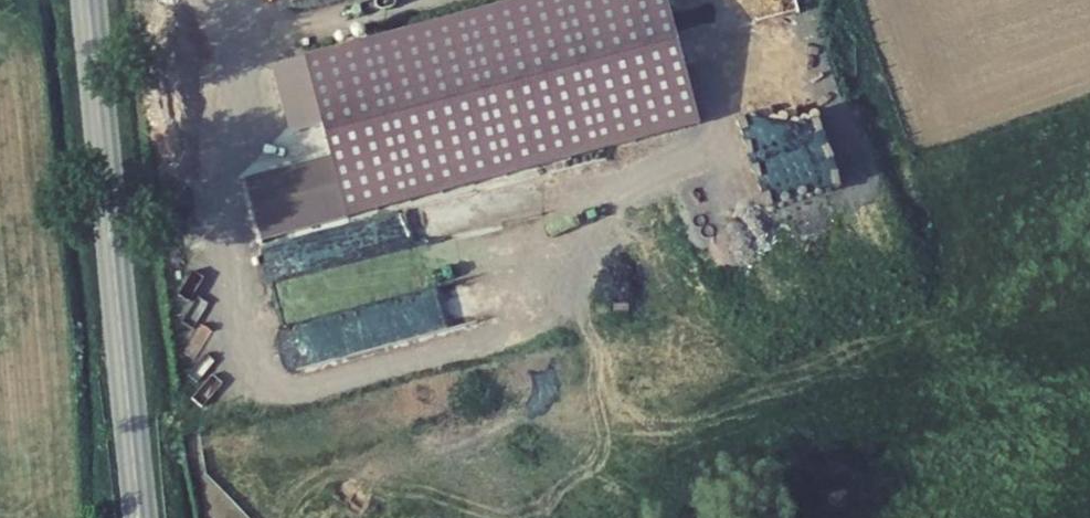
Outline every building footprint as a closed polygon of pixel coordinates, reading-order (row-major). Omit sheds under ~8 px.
[(320,50),(362,208),(711,117),(680,0),(509,0),(320,50)]
